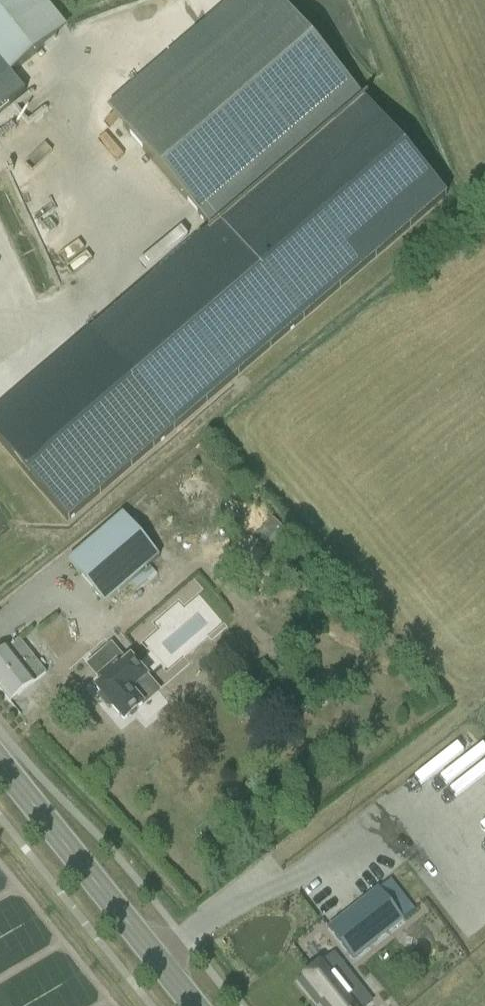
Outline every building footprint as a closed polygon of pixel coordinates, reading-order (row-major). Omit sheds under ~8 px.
[(26,94),(10,75),(66,30),(56,17),(43,0),(0,0),(0,115),(26,94)] [(108,108),(145,151),(214,231),(365,101),(278,0),(235,0),(108,108)] [(0,415),(0,443),(68,522),(447,196),(365,101),(214,231),(92,336),(0,415)] [(105,268),(99,236),(53,245),(60,277),(105,268)] [(122,514),(68,561),(106,605),(160,558),(122,514)] [(10,703),(44,676),(17,642),(0,655),(0,691),(10,703)] [(111,648),(95,661),(106,674),(99,680),(103,684),(96,690),(100,695),(97,697),(109,711),(112,708),(123,722),(130,716),(130,717),(136,712),(135,711),(142,706),(130,692),(146,679),(130,661),(125,665),(111,648)] [(352,960),(403,919),(411,913),(400,899),(392,905),(380,890),(379,888),(326,930),(352,960)] [(341,1005),(351,997),(324,963),(314,971),(298,983),(310,997),(311,996),(319,1005),(341,1005)]
